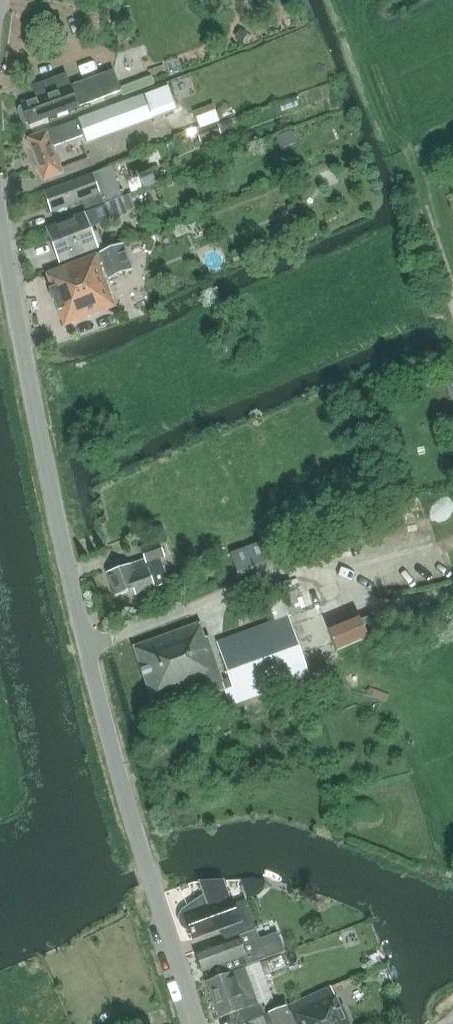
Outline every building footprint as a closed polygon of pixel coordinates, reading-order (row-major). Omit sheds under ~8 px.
[(58,31),(76,32),(77,0),(58,0),(58,31)] [(114,70),(101,75),(71,86),(66,74),(29,88),(33,100),(22,104),(24,111),(20,112),(24,124),(28,122),(29,125),(122,91),(114,70)] [(87,141),(152,118),(144,95),(30,136),(45,177),(64,171),(55,145),(85,134),(87,141)] [(173,137),(190,131),(186,120),(169,125),(173,137)] [(222,127),(200,129),(201,137),(223,135),(222,127)] [(52,211),(81,200),(85,212),(122,197),(111,167),(45,192),(52,211)] [(126,195),(122,197),(85,212),(85,213),(47,227),(61,262),(98,248),(97,245),(102,243),(98,232),(93,234),(90,228),(132,211),(126,195)] [(106,280),(133,269),(123,244),(47,273),(52,289),(50,289),(65,326),(116,306),(106,280)] [(284,535),(230,554),(239,577),(292,558),(284,535)] [(130,564),(107,572),(116,596),(133,589),(135,594),(155,587),(169,582),(164,567),(161,559),(165,558),(159,542),(140,548),(144,559),(130,564)] [(275,621),(302,611),(290,580),(264,590),(275,621)] [(288,617),(217,642),(230,678),(222,681),(207,637),(204,638),(199,624),(134,647),(155,706),(212,685),(215,692),(225,689),(231,705),(309,677),(288,617)] [(360,618),(329,630),(337,651),(368,638),(360,618)] [(182,914),(181,919),(182,924),(186,928),(191,929),(195,939),(225,928),(229,939),(257,929),(246,900),(236,904),(233,897),(230,897),(224,880),(223,881),(201,882),(206,895),(185,910),(182,914)] [(223,942),(197,951),(204,970),(208,969),(211,978),(244,966),(249,964),(249,965),(286,951),(279,932),(261,939),(257,929),(223,942)] [(263,976),(286,967),(282,955),(258,963),(263,976)] [(208,981),(221,1017),(231,1014),(235,1023),(242,1023),(260,1016),(261,1016),(267,1013),(264,1005),(260,1002),(259,1003),(246,967),(245,968),(244,966),(211,978),(212,980),(208,981)] [(164,984),(171,1002),(181,998),(174,980),(164,984)] [(295,1023),(351,1023),(343,1006),(339,1008),(330,987),(287,1005),(295,1023)] [(261,1016),(265,1023),(272,1023),(292,1023),(285,1007),(268,1014),(267,1013),(261,1016)]
